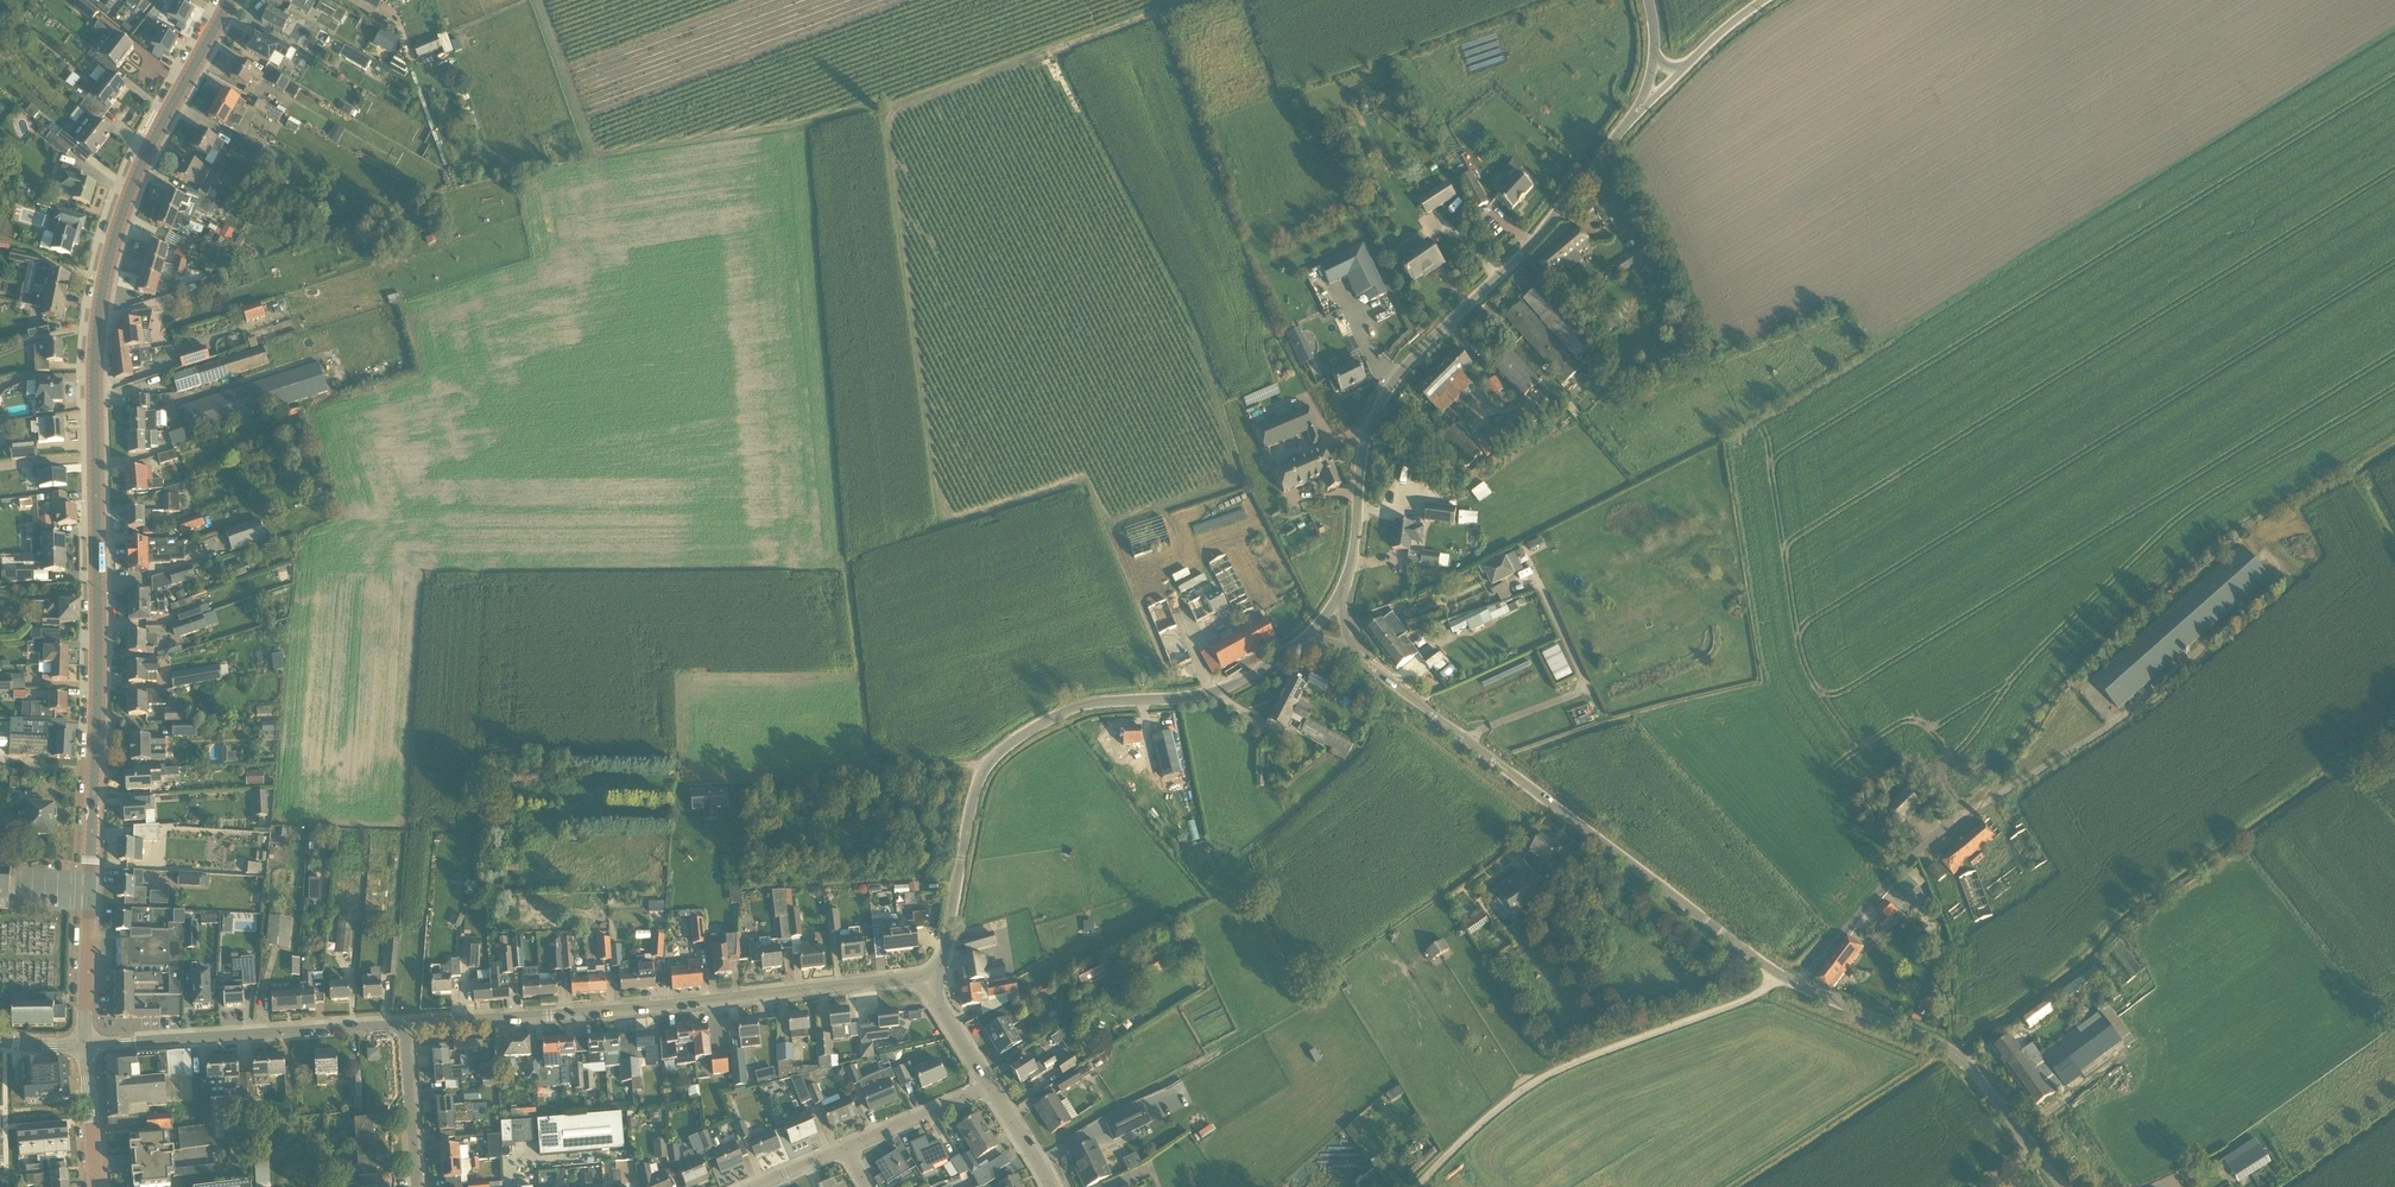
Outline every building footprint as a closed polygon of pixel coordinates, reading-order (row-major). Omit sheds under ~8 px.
[(83,0),(78,0),(73,8),(91,22),(99,13),(83,0)] [(135,13),(146,0),(128,0),(124,5),(135,13)] [(167,18),(179,24),(185,28),(194,12),(188,8),(191,2),(188,0),(177,0),(167,18)] [(285,2),(291,5),(299,9),(304,0),(283,0),(285,2)] [(342,24),(348,14),(323,0),(322,0),(317,9),(342,24)] [(377,10),(383,0),(360,0),(377,10)] [(388,2),(382,11),(394,19),(400,10),(388,2)] [(297,26),(316,37),(320,30),(285,10),(282,16),(269,9),(261,22),(290,39),(297,26)] [(156,20),(151,28),(156,30),(161,22),(156,20)] [(118,35),(108,26),(100,21),(94,29),(109,40),(98,54),(117,68),(133,47),(117,35),(118,35)] [(164,24),(151,47),(170,57),(178,41),(172,37),(176,31),(164,24)] [(381,29),(373,42),(391,52),(399,40),(381,29)] [(269,63),(269,62),(274,66),(281,55),(285,58),(291,48),(264,33),(261,39),(254,35),(246,50),(269,63)] [(442,48),(437,37),(413,47),(417,58),(442,48)] [(97,83),(98,83),(116,97),(125,86),(111,74),(117,68),(98,54),(92,50),(88,55),(94,59),(92,61),(98,66),(89,78),(97,83)] [(345,59),(365,70),(371,61),(351,50),(345,59)] [(396,57),(390,69),(406,77),(412,66),(396,57)] [(262,75),(249,67),(239,61),(230,78),(246,87),(252,77),(259,81),(262,75)] [(289,83),(290,82),(273,72),(268,82),(267,84),(295,99),(300,89),(289,83)] [(83,101),(102,115),(116,97),(98,83),(97,83),(93,89),(79,79),(70,91),(83,101)] [(223,90),(215,103),(243,119),(249,107),(245,105),(246,102),(223,90)] [(277,109),(258,99),(253,108),(278,122),(283,113),(285,109),(279,105),(277,109)] [(83,101),(77,109),(84,114),(77,124),(102,144),(112,132),(97,121),(102,115),(83,101)] [(215,103),(208,117),(231,130),(231,129),(236,132),(243,119),(215,103)] [(289,127),(299,131),(303,121),(292,118),(289,127)] [(336,123),(329,136),(340,142),(347,128),(336,123)] [(93,156),(102,144),(77,124),(67,136),(60,130),(55,126),(50,132),(52,133),(74,151),(79,145),(93,156)] [(190,148),(208,157),(205,162),(212,166),(223,144),(199,131),(190,148)] [(235,142),(255,153),(263,158),(278,166),(281,160),(283,156),(272,150),(271,151),(264,147),(264,146),(240,133),(240,134),(235,142)] [(51,134),(46,140),(66,156),(71,149),(51,134)] [(255,153),(235,142),(230,151),(250,162),(259,167),(263,158),(255,153)] [(204,195),(207,197),(212,188),(203,183),(210,170),(203,166),(196,162),(186,157),(181,166),(178,167),(176,171),(177,173),(176,174),(187,180),(200,187),(198,192),(204,195)] [(73,199),(89,205),(95,185),(78,180),(81,170),(70,167),(62,164),(56,184),(75,190),(73,199)] [(233,177),(220,170),(216,179),(228,186),(233,177)] [(1428,170),(1414,177),(1418,184),(1431,177),(1428,170)] [(1503,190),(1498,196),(1513,209),(1533,187),(1525,179),(1528,176),(1522,170),(1512,181),(1508,178),(1500,187),(1503,190)] [(1488,203),(1470,172),(1459,179),(1477,209),(1488,203)] [(1455,196),(1447,183),(1420,200),(1428,213),(1455,196)] [(163,208),(184,216),(190,200),(184,198),(184,197),(169,192),(163,208)] [(204,195),(197,209),(207,214),(208,213),(212,216),(218,205),(214,203),(215,201),(207,197),(204,195)] [(160,216),(156,224),(167,228),(171,230),(172,229),(178,232),(180,226),(185,229),(189,227),(192,220),(183,217),(184,216),(163,208),(162,209),(160,209),(159,214),(160,216)] [(54,239),(51,250),(59,253),(70,256),(73,244),(77,245),(78,240),(79,236),(81,228),(83,228),(85,218),(74,215),(57,210),(54,221),(55,221),(51,234),(55,235),(54,239)] [(225,226),(220,235),(228,240),(234,231),(225,226)] [(1585,236),(1578,227),(1537,262),(1545,271),(1550,277),(1565,264),(1570,269),(1582,258),(1578,253),(1591,242),(1585,236)] [(176,246),(188,253),(193,244),(181,238),(176,246)] [(1443,263),(1436,253),(1428,241),(1399,260),(1413,280),(1427,271),(1428,273),(1443,263)] [(151,243),(147,259),(163,264),(168,248),(151,243)] [(1319,265),(1329,286),(1346,277),(1356,297),(1364,293),(1369,302),(1387,293),(1363,243),(1319,265)] [(1638,262),(1634,257),(1641,253),(1644,257),(1649,254),(1641,244),(1614,262),(1621,273),(1638,262)] [(11,252),(9,260),(27,264),(29,256),(11,252)] [(142,275),(159,279),(163,264),(147,259),(142,275)] [(177,259),(175,266),(184,268),(186,261),(177,259)] [(184,268),(175,266),(174,273),(182,275),(184,268)] [(40,287),(45,288),(45,287),(66,291),(69,277),(58,274),(36,270),(35,277),(37,278),(36,286),(40,287)] [(154,296),(159,279),(142,275),(138,291),(154,296)] [(212,280),(217,295),(227,291),(222,276),(217,278),(216,275),(211,277),(212,280)] [(180,281),(171,279),(169,286),(178,289),(180,281)] [(1567,296),(1555,282),(1550,287),(1563,300),(1567,296)] [(1595,344),(1549,292),(1542,283),(1524,299),(1577,360),(1595,344)] [(30,299),(63,306),(66,291),(45,287),(45,288),(40,287),(36,286),(33,285),(31,296),(22,294),(21,301),(29,303),(30,299)] [(61,319),(63,306),(30,299),(29,303),(29,305),(43,308),(42,315),(61,319)] [(1581,369),(1529,310),(1521,301),(1505,315),(1565,383),(1581,369)] [(260,302),(242,308),(248,324),(265,317),(260,302)] [(117,335),(109,336),(111,353),(139,350),(138,346),(145,344),(143,332),(149,332),(152,310),(144,311),(132,313),(133,320),(123,321),(116,322),(117,335)] [(29,338),(49,333),(46,323),(26,327),(29,338)] [(1298,329),(1287,335),(1301,365),(1312,359),(1298,329)] [(34,371),(37,371),(49,371),(49,361),(62,361),(61,343),(37,344),(34,347),(34,371)] [(264,347),(173,377),(178,393),(269,363),(267,357),(265,349),(264,347)] [(179,356),(183,367),(209,358),(205,347),(179,356)] [(1440,412),(1470,382),(1462,374),(1463,373),(1473,363),(1467,357),(1458,349),(1417,389),(1426,398),(1440,412)] [(111,353),(114,377),(126,376),(132,375),(132,369),(139,369),(139,368),(141,368),(139,350),(111,353)] [(1538,384),(1511,352),(1494,366),(1522,398),(1538,384)] [(1358,359),(1348,363),(1347,361),(1325,372),(1335,393),(1339,391),(1340,393),(1365,381),(1361,373),(1363,371),(1358,359)] [(191,435),(298,400),(328,391),(318,363),(182,406),(189,428),(191,435)] [(1485,386),(1495,397),(1496,396),(1500,400),(1508,392),(1504,388),(1505,388),(1495,377),(1485,386)] [(36,414),(52,412),(52,401),(62,401),(62,381),(36,381),(36,401),(36,414)] [(157,431),(156,412),(149,412),(148,396),(133,397),(134,413),(130,413),(131,432),(157,431)] [(1531,403),(1476,441),(1487,456),(1542,418),(1531,403)] [(299,405),(281,410),(283,419),(293,416),(294,419),(302,417),(301,413),(302,413),(299,405)] [(1307,406),(1256,428),(1265,449),(1316,427),(1307,406)] [(51,441),(63,441),(62,421),(50,422),(49,422),(49,417),(36,420),(36,423),(35,424),(35,423),(31,423),(32,434),(35,434),(35,433),(39,433),(46,433),(46,442),(51,441)] [(1482,454),(1457,425),(1442,437),(1468,466),(1482,454)] [(191,435),(189,428),(181,431),(181,430),(169,435),(174,448),(193,441),(191,435)] [(157,431),(131,432),(127,433),(128,452),(144,452),(144,450),(151,450),(151,447),(157,447),(157,431)] [(201,446),(218,441),(216,434),(199,440),(201,446)] [(12,460),(36,458),(35,443),(10,445),(12,460)] [(1341,485),(1333,467),(1325,449),(1314,454),(1276,471),(1285,493),(1322,477),(1328,491),(1341,485)] [(175,450),(157,455),(160,464),(177,459),(175,450)] [(51,465),(32,467),(32,476),(38,476),(39,489),(66,487),(65,473),(49,474),(48,466),(51,466),(51,465)] [(151,468),(125,470),(127,493),(136,492),(136,494),(146,493),(146,489),(163,488),(162,479),(153,479),(151,468)] [(322,474),(312,477),(316,490),(326,487),(322,474)] [(183,495),(184,483),(182,483),(164,489),(164,510),(179,510),(179,495),(183,495)] [(57,525),(64,524),(76,524),(75,506),(66,507),(65,493),(52,494),(53,508),(56,508),(57,524),(57,525)] [(32,499),(19,500),(20,508),(33,507),(32,499)] [(1456,509),(1428,504),(1425,520),(1454,525),(1456,509)] [(143,534),(153,534),(152,511),(145,511),(145,509),(140,510),(128,510),(127,510),(128,528),(143,527),(143,534)] [(201,515),(178,523),(182,534),(204,526),(201,515)] [(1121,526),(1129,557),(1167,547),(1159,516),(1121,526)] [(51,517),(40,518),(40,529),(46,529),(51,529),(51,524),(51,517)] [(258,520),(225,531),(231,549),(264,538),(258,520)] [(1414,524),(1408,523),(1396,522),(1393,548),(1404,550),(1410,551),(1411,542),(1423,544),(1425,526),(1413,525),(1414,524)] [(31,555),(64,554),(64,538),(52,538),(52,530),(39,530),(39,525),(33,525),(33,538),(31,541),(31,555)] [(140,540),(128,540),(128,556),(165,555),(171,555),(178,555),(178,548),(178,547),(165,547),(165,540),(147,540),(140,540)] [(2118,709),(2127,701),(2269,576),(2243,546),(2092,679),(2118,709)] [(165,555),(128,556),(128,571),(140,571),(148,571),(147,563),(165,563),(171,563),(171,560),(183,560),(183,558),(183,548),(178,548),(178,555),(171,555),(165,555)] [(1424,553),(1409,551),(1408,562),(1422,564),(1438,566),(1439,555),(1424,553)] [(23,563),(43,563),(44,571),(64,571),(64,554),(31,555),(23,555),(23,563)] [(1516,575),(1507,556),(1506,557),(1505,554),(1479,566),(1483,574),(1486,573),(1492,586),(1516,575)] [(1209,564),(1236,617),(1253,608),(1226,555),(1209,564)] [(233,579),(247,573),(244,564),(229,569),(233,579)] [(169,572),(173,586),(196,579),(192,565),(169,572)] [(16,582),(16,581),(33,581),(33,571),(16,571),(16,570),(9,570),(9,583),(16,582)] [(1493,587),(1500,602),(1511,596),(1503,582),(1493,587)] [(1196,623),(1228,607),(1218,588),(1186,604),(1196,623)] [(129,605),(167,604),(167,601),(164,601),(164,596),(149,596),(149,590),(129,591),(129,605)] [(193,598),(173,604),(176,613),(196,606),(193,598)] [(254,600),(248,602),(251,611),(257,608),(254,600)] [(44,614),(43,617),(42,617),(42,619),(42,626),(48,626),(60,626),(60,622),(78,623),(79,602),(67,601),(59,601),(59,603),(44,602),(44,614)] [(1168,602),(1149,611),(1169,659),(1188,651),(1168,602)] [(1469,626),(1472,632),(1510,613),(1506,603),(1499,605),(1487,609),(1448,624),(1453,634),(1469,626)] [(129,605),(129,620),(150,619),(150,614),(165,613),(165,608),(167,608),(167,604),(129,605)] [(176,613),(180,623),(202,615),(199,606),(176,613)] [(1383,652),(1404,635),(1405,635),(1398,625),(1400,623),(1392,613),(1383,620),(1383,619),(1367,631),(1383,652)] [(202,615),(180,623),(171,626),(174,636),(179,634),(180,637),(207,628),(202,615)] [(1275,640),(1262,617),(1208,647),(1209,648),(1201,653),(1212,674),(1221,669),(1221,670),(1275,640)] [(1423,622),(1409,627),(1411,633),(1426,628),(1423,622)] [(40,639),(43,640),(58,640),(59,630),(41,630),(40,639)] [(146,633),(141,633),(129,632),(129,653),(140,653),(153,653),(153,650),(157,647),(158,637),(155,635),(154,635),(146,635),(146,633)] [(1418,653),(1404,635),(1383,652),(1397,670),(1418,653)] [(68,665),(68,649),(56,648),(43,648),(43,640),(40,639),(33,639),(33,643),(27,642),(27,653),(34,653),(39,653),(39,664),(43,664),(68,665)] [(1541,653),(1555,682),(1571,675),(1557,645),(1541,653)] [(1431,671),(1432,670),(1444,660),(1437,650),(1423,660),(1431,671)] [(128,683),(144,682),(157,683),(156,658),(142,658),(142,663),(128,663),(128,683)] [(43,664),(42,671),(42,680),(67,681),(68,665),(43,664)] [(203,669),(170,675),(173,688),(205,682),(210,681),(222,679),(220,666),(203,669)] [(1306,682),(1317,687),(1324,691),(1331,677),(1326,674),(1326,673),(1314,667),(1306,682)] [(1310,713),(1313,708),(1299,701),(1307,686),(1300,682),(1289,677),(1278,699),(1295,708),(1297,705),(1310,713)] [(12,690),(11,679),(0,679),(0,690),(12,690)] [(31,719),(56,720),(56,711),(66,712),(67,695),(50,694),(49,704),(31,703),(31,719)] [(146,696),(140,696),(128,696),(128,715),(146,715),(146,705),(156,705),(156,697),(146,697),(146,696)] [(1278,699),(1264,727),(1275,732),(1281,735),(1292,714),(1306,721),(1307,720),(1310,713),(1297,705),(1295,708),(1278,699)] [(260,706),(260,714),(273,714),(273,706),(260,706)] [(164,721),(183,721),(183,710),(164,710),(164,721)] [(56,720),(31,719),(10,719),(9,756),(73,759),(74,735),(64,734),(65,720),(56,720)] [(1306,721),(1300,732),(1332,748),(1330,752),(1344,760),(1353,744),(1329,732),(1322,728),(1307,720),(1306,721)] [(196,722),(172,723),(172,733),(184,733),(184,735),(196,735),(196,722)] [(273,723),(262,723),(262,732),(273,732),(273,723)] [(1141,739),(1141,727),(1122,728),(1123,740),(1123,744),(1131,744),(1132,759),(1142,759),(1141,739)] [(1171,733),(1152,739),(1164,775),(1183,769),(1171,733)] [(131,761),(143,760),(150,760),(150,759),(165,759),(164,737),(150,737),(150,736),(131,737),(131,761)] [(224,762),(239,762),(240,749),(225,748),(224,762)] [(1256,786),(1262,786),(1264,786),(1263,749),(1261,749),(1255,749),(1256,786)] [(133,774),(126,774),(127,791),(138,790),(150,789),(149,780),(161,779),(160,766),(151,766),(140,767),(133,767),(133,774)] [(247,786),(264,784),(263,771),(246,772),(247,786)] [(1157,778),(1167,826),(1184,822),(1174,775),(1157,778)] [(691,790),(691,807),(727,807),(727,790),(691,790)] [(1906,791),(1887,809),(1893,816),(1902,824),(1903,824),(1911,815),(1921,806),(1912,797),(1906,791)] [(265,792),(254,793),(255,804),(256,816),(266,815),(266,804),(265,792)] [(16,795),(15,805),(28,806),(27,817),(21,816),(20,822),(27,823),(26,834),(39,835),(51,836),(52,820),(56,818),(57,811),(53,808),(53,807),(41,807),(41,802),(37,802),(37,796),(25,795),(16,795)] [(153,795),(142,796),(130,797),(131,804),(123,804),(124,821),(146,820),(145,811),(154,811),(153,795)] [(1953,875),(1969,861),(1980,852),(2002,833),(1997,827),(1990,818),(1941,860),(1953,875)] [(2047,861),(2023,824),(2015,829),(2019,834),(2010,840),(2031,872),(2047,861)] [(160,842),(159,825),(134,826),(133,840),(120,840),(119,860),(142,861),(143,842),(160,842)] [(1496,890),(1502,897),(1492,904),(1503,921),(1514,913),(1518,919),(1524,913),(1522,910),(1530,904),(1533,907),(1549,895),(1546,890),(1536,877),(1547,862),(1548,863),(1559,848),(1542,836),(1535,845),(1531,850),(1524,860),(1528,867),(1510,880),(1512,884),(1508,887),(1505,883),(1496,890)] [(263,873),(263,862),(248,862),(248,873),(263,873)] [(8,910),(9,894),(14,895),(15,880),(10,879),(11,864),(0,863),(0,909),(8,910)] [(1946,876),(1935,863),(1928,870),(1939,882),(1946,876)] [(1996,901),(2011,889),(2007,884),(2022,873),(2017,865),(1986,888),(1996,901)] [(1914,869),(1898,884),(1909,895),(1924,881),(1914,869)] [(1993,916),(1977,871),(1959,878),(1975,922),(1993,916)] [(178,873),(178,885),(201,887),(202,874),(178,873)] [(125,898),(125,905),(145,906),(146,889),(134,888),(134,878),(118,878),(117,898),(125,898)] [(309,880),(309,894),(320,894),(320,880),(309,880)] [(786,890),(772,891),(775,918),(779,918),(782,941),(791,940),(791,938),(786,901),(787,901),(786,890)] [(791,938),(800,937),(797,912),(793,913),(790,890),(786,890),(787,901),(786,901),(791,938)] [(1878,908),(1890,920),(1897,912),(1885,900),(1878,908)] [(664,902),(648,902),(649,913),(664,913),(664,902)] [(1954,920),(1966,911),(1959,903),(1948,912),(1954,920)] [(290,918),(290,910),(271,909),(270,916),(269,916),(267,945),(288,946),(290,918)] [(115,916),(115,922),(116,922),(116,931),(121,931),(128,932),(130,932),(130,939),(145,939),(145,938),(184,940),(184,931),(184,925),(184,921),(184,912),(178,912),(178,911),(131,910),(119,910),(119,914),(117,914),(117,916),(115,916)] [(459,924),(463,914),(454,910),(450,920),(459,924)] [(702,910),(690,911),(691,921),(690,921),(693,944),(705,943),(702,910)] [(826,913),(829,933),(839,931),(837,911),(826,913)] [(899,931),(901,951),(917,949),(915,929),(923,928),(926,912),(912,914),(913,922),(906,923),(907,930),(899,931)] [(1470,936),(1490,922),(1482,912),(1463,926),(1470,936)] [(350,922),(351,914),(339,913),(338,921),(338,920),(335,953),(348,954),(350,922)] [(219,914),(201,915),(201,925),(220,924),(219,914)] [(885,952),(901,951),(899,931),(897,919),(895,916),(891,916),(889,920),(882,921),(881,917),(871,918),(872,929),(874,941),(883,940),(885,952)] [(198,921),(185,921),(185,950),(198,950),(198,921)] [(862,958),(859,928),(848,930),(849,939),(840,940),(842,960),(862,958)] [(386,975),(394,976),(397,952),(396,952),(397,939),(398,930),(390,929),(389,938),(386,975)] [(653,958),(661,958),(663,936),(663,930),(655,931),(655,935),(653,935),(652,955),(652,957),(653,958)] [(739,933),(711,936),(713,963),(714,975),(718,975),(719,977),(727,977),(728,974),(732,973),(730,961),(739,960),(739,949),(739,933)] [(809,950),(799,951),(801,970),(824,968),(823,956),(821,934),(807,935),(809,950)] [(992,934),(977,938),(978,943),(980,948),(995,944),(993,938),(992,934)] [(1864,947),(1848,936),(1817,978),(1832,989),(1839,980),(1864,947)] [(128,939),(116,939),(116,967),(120,967),(128,967),(134,967),(140,967),(168,967),(180,967),(180,958),(182,958),(182,943),(184,943),(184,940),(145,938),(145,939),(130,939),(128,939)] [(564,970),(570,969),(573,969),(571,938),(562,938),(564,970)] [(610,938),(598,939),(600,961),(611,960),(610,946),(610,938)] [(762,970),(764,969),(766,972),(770,971),(771,971),(772,969),(781,967),(779,949),(778,949),(777,941),(770,942),(769,938),(760,939),(760,944),(749,945),(750,951),(751,963),(761,961),(762,970)] [(521,939),(511,939),(514,969),(524,969),(521,939)] [(1444,940),(1428,951),(1434,959),(1450,948),(1444,940)] [(550,945),(552,971),(562,970),(560,951),(562,951),(561,944),(550,945)] [(619,967),(621,967),(621,963),(620,945),(610,946),(611,960),(611,967),(619,967)] [(480,948),(469,947),(469,968),(479,968),(480,948)] [(502,955),(500,956),(502,975),(513,974),(511,949),(502,950),(502,955)] [(638,990),(655,988),(653,964),(653,958),(652,957),(652,955),(644,955),(645,957),(636,958),(637,969),(638,990)] [(986,956),(960,960),(964,983),(966,983),(967,987),(1003,980),(1005,980),(1004,976),(1005,976),(1003,965),(988,967),(986,956)] [(233,981),(222,982),(223,991),(223,995),(224,1007),(244,1006),(243,994),(243,990),(242,990),(242,986),(256,986),(254,957),(241,958),(242,982),(241,982),(241,981),(233,981)] [(292,986),(294,1010),(315,1009),(315,1003),(324,1003),(323,973),(313,973),(312,964),(310,965),(310,963),(309,963),(309,958),(302,959),(302,964),(303,964),(303,965),(303,974),(303,984),(300,984),(300,986),(292,986)] [(1149,978),(1164,970),(1158,958),(1143,966),(1149,978)] [(459,959),(451,960),(452,977),(460,977),(459,959)] [(703,987),(702,975),(700,960),(688,962),(688,969),(670,971),(672,990),(703,987)] [(1081,986),(1104,974),(1098,961),(1074,973),(1081,986)] [(637,969),(628,970),(628,963),(621,963),(621,967),(619,967),(621,991),(638,990),(637,969)] [(209,972),(198,973),(197,964),(192,965),(191,973),(193,1006),(200,1006),(202,1008),(208,1008),(210,1005),(210,994),(213,994),(214,994),(215,981),(209,981),(209,972)] [(119,975),(115,975),(115,997),(181,996),(180,967),(168,967),(140,967),(134,967),(134,975),(130,975),(122,975),(119,975)] [(451,993),(450,981),(450,978),(440,978),(439,967),(431,967),(432,994),(451,993)] [(589,993),(606,992),(604,967),(596,968),(596,972),(587,973),(588,980),(589,993)] [(382,997),(380,968),(370,969),(371,976),(362,976),(363,998),(382,997)] [(589,993),(588,980),(587,973),(587,968),(573,969),(570,969),(570,974),(572,994),(589,993)] [(1350,986),(1341,968),(1336,971),(1344,989),(1350,986)] [(2072,991),(2096,973),(2093,968),(2048,1001),(2054,1009),(2062,1003),(2065,1008),(2071,1004),(2068,999),(2074,994),(2072,991)] [(490,980),(489,980),(490,987),(491,1000),(508,999),(507,987),(507,979),(499,979),(498,971),(489,972),(490,980)] [(538,975),(538,976),(539,983),(540,997),(557,995),(556,975),(549,976),(549,974),(538,975)] [(538,976),(521,977),(523,998),(540,997),(539,983),(538,976)] [(349,999),(348,987),(348,984),(338,984),(338,977),(329,977),(331,1000),(349,999)] [(1003,980),(967,987),(962,988),(959,988),(962,1006),(981,1004),(983,1015),(1019,998),(1015,979),(1003,981),(1003,980)] [(474,1001),(491,1000),(490,987),(489,980),(479,981),(472,981),(473,990),(474,1001)] [(292,986),(289,986),(289,984),(271,985),(271,993),(272,1012),(294,1010),(292,986)] [(61,994),(49,994),(12,994),(12,1004),(12,1012),(5,1012),(5,1019),(12,1019),(12,1027),(53,1026),(53,1022),(65,1021),(65,1008),(61,1008),(61,994)] [(181,996),(115,997),(115,1018),(134,1018),(134,1017),(181,1017),(181,1005),(181,996)] [(2023,1019),(2030,1029),(2054,1012),(2047,1002),(2023,1019)] [(1000,1054),(1010,1048),(1020,1043),(1010,1026),(1020,1020),(1011,1003),(999,1010),(988,1016),(994,1026),(986,1030),(1000,1054)] [(849,1024),(849,1022),(847,1010),(830,1012),(831,1026),(833,1039),(849,1037),(848,1024),(849,1024)] [(869,1026),(859,1027),(859,1030),(860,1042),(872,1041),(888,1039),(887,1036),(889,1036),(900,1042),(907,1032),(898,1026),(896,1011),(893,1011),(893,1010),(887,1011),(887,1012),(877,1013),(877,1016),(868,1017),(869,1026)] [(2098,1012),(2042,1054),(2065,1088),(2124,1044),(2099,1011),(2097,1011),(2098,1012)] [(920,1012),(908,1013),(909,1021),(921,1019),(920,1012)] [(808,1029),(808,1026),(806,1015),(789,1017),(791,1039),(808,1037),(807,1029),(808,1029)] [(757,1020),(738,1023),(739,1034),(740,1040),(751,1038),(752,1047),(755,1046),(760,1046),(759,1038),(758,1032),(757,1020)] [(692,1028),(695,1058),(710,1056),(709,1042),(709,1041),(708,1026),(692,1028)] [(1070,1027),(1053,1034),(1057,1043),(1065,1040),(1068,1048),(1078,1044),(1070,1027)] [(696,1063),(695,1058),(692,1028),(676,1030),(676,1034),(666,1035),(669,1060),(676,1059),(677,1065),(696,1063)] [(653,1047),(652,1033),(645,1034),(643,1032),(638,1032),(637,1034),(636,1034),(637,1046),(637,1048),(629,1049),(629,1052),(630,1052),(632,1078),(633,1091),(642,1090),(640,1078),(642,1078),(641,1059),(646,1059),(653,1058),(654,1066),(657,1066),(657,1058),(656,1047),(653,1047)] [(630,1078),(632,1078),(630,1052),(629,1052),(620,1053),(619,1035),(603,1036),(605,1064),(616,1063),(617,1066),(620,1066),(621,1081),(631,1081),(630,1078)] [(828,1035),(817,1036),(820,1071),(831,1068),(830,1056),(828,1035)] [(603,1036),(588,1038),(589,1054),(590,1065),(605,1064),(603,1036)] [(2035,1107),(2045,1100),(2059,1090),(2063,1087),(2033,1043),(2027,1046),(2022,1051),(2016,1043),(2011,1036),(2003,1042),(1993,1049),(2035,1107)] [(503,1039),(504,1051),(504,1057),(505,1057),(505,1065),(509,1068),(513,1068),(516,1065),(515,1056),(530,1056),(529,1038),(503,1039)] [(558,1040),(560,1069),(567,1068),(566,1055),(574,1055),(573,1039),(558,1040)] [(558,1040),(542,1041),(543,1058),(544,1066),(545,1066),(545,1069),(551,1069),(552,1076),(553,1087),(561,1086),(560,1069),(558,1040)] [(862,1045),(860,1045),(862,1059),(874,1057),(872,1044),(862,1045)] [(779,1081),(790,1078),(800,1076),(800,1068),(793,1068),(793,1060),(792,1045),(777,1046),(778,1061),(779,1081)] [(468,1065),(474,1065),(474,1058),(473,1051),(478,1051),(478,1049),(460,1050),(461,1059),(461,1066),(468,1065)] [(379,1050),(368,1051),(368,1059),(379,1059),(379,1050)] [(432,1068),(449,1066),(448,1051),(433,1052),(434,1061),(431,1061),(432,1068)] [(741,1051),(730,1052),(733,1086),(744,1085),(741,1051)] [(154,1053),(104,1057),(106,1081),(165,1077),(168,1076),(185,1077),(183,1052),(167,1053),(154,1054),(154,1053)] [(337,1075),(336,1064),(336,1052),(315,1054),(316,1076),(317,1076),(317,1086),(327,1085),(326,1075),(337,1075)] [(713,1075),(728,1073),(726,1052),(711,1054),(713,1075)] [(1030,1082),(1057,1064),(1051,1053),(1033,1065),(1028,1058),(1010,1070),(1020,1084),(1028,1079),(1030,1082)] [(885,1055),(879,1056),(883,1066),(889,1064),(885,1055)] [(1057,1064),(1063,1073),(1077,1064),(1071,1055),(1057,1064)] [(268,1057),(269,1076),(285,1075),(283,1056),(268,1057)] [(268,1057),(253,1057),(254,1084),(255,1085),(270,1084),(269,1076),(268,1057)] [(237,1058),(222,1059),(224,1087),(224,1089),(236,1089),(239,1088),(239,1085),(237,1058)] [(208,1088),(209,1088),(224,1087),(222,1059),(207,1060),(208,1087),(208,1088)] [(538,1067),(537,1067),(537,1059),(527,1060),(529,1078),(536,1078),(536,1077),(538,1077),(538,1067)] [(937,1060),(926,1065),(914,1070),(906,1073),(903,1067),(895,1071),(901,1086),(910,1082),(910,1081),(917,1078),(922,1088),(945,1078),(937,1060)] [(38,1061),(19,1063),(19,1071),(20,1086),(24,1086),(25,1101),(41,1099),(41,1098),(51,1097),(53,1097),(53,1098),(69,1097),(69,1093),(66,1061),(46,1062),(46,1063),(38,1063),(38,1061)] [(498,1086),(497,1063),(482,1064),(483,1086),(498,1086)] [(449,1067),(449,1066),(432,1068),(432,1074),(435,1073),(436,1083),(450,1082),(462,1081),(462,1075),(469,1074),(468,1065),(461,1066),(449,1067)] [(583,1088),(581,1065),(573,1065),(575,1089),(583,1088)] [(538,1077),(538,1085),(544,1085),(544,1081),(546,1081),(545,1069),(545,1066),(544,1066),(538,1067),(538,1077)] [(757,1071),(760,1082),(778,1077),(775,1066),(757,1071)] [(845,1069),(852,1085),(859,1082),(852,1066),(845,1069)] [(1077,1071),(1056,1084),(1061,1093),(1082,1080),(1089,1075),(1084,1067),(1077,1072),(1077,1071)] [(863,1090),(862,1090),(869,1108),(870,1108),(882,1102),(883,1105),(897,1100),(889,1081),(895,1079),(891,1068),(872,1077),(869,1082),(872,1086),(863,1090)] [(351,1097),(354,1096),(355,1110),(362,1110),(359,1072),(350,1073),(351,1097)] [(594,1091),(593,1073),(583,1073),(584,1091),(594,1091)] [(814,1073),(801,1076),(811,1100),(812,1099),(814,1104),(822,1101),(816,1085),(819,1084),(814,1073)] [(801,1104),(811,1100),(801,1076),(800,1076),(790,1078),(801,1104)] [(108,1118),(135,1116),(135,1113),(129,1114),(128,1105),(149,1103),(149,1106),(167,1105),(165,1077),(106,1081),(108,1118)] [(293,1082),(285,1083),(286,1099),(287,1108),(295,1107),(295,1099),(293,1082)] [(257,1111),(255,1085),(254,1084),(247,1085),(248,1106),(248,1112),(249,1112),(249,1121),(256,1121),(256,1111),(257,1111)] [(248,1106),(247,1085),(239,1085),(239,1088),(236,1089),(237,1107),(248,1106)] [(212,1124),(212,1123),(210,1104),(209,1088),(208,1088),(208,1087),(201,1088),(202,1105),(204,1125),(212,1124)] [(479,1100),(478,1090),(463,1091),(464,1101),(479,1100)] [(1038,1105),(1035,1107),(1042,1119),(1051,1133),(1061,1127),(1070,1121),(1077,1116),(1067,1099),(1059,1104),(1054,1095),(1048,1099),(1038,1105)] [(857,1116),(849,1097),(822,1108),(830,1127),(857,1116)] [(436,1115),(481,1112),(486,1111),(486,1106),(486,1104),(472,1105),(472,1103),(464,1104),(464,1106),(452,1106),(452,1098),(437,1099),(438,1109),(435,1109),(436,1115)] [(512,1119),(536,1118),(535,1107),(511,1108),(512,1119)] [(1143,1107),(1106,1125),(1114,1140),(1151,1123),(1143,1107)] [(436,1115),(436,1121),(439,1121),(440,1130),(451,1129),(454,1129),(453,1122),(481,1120),(481,1112),(436,1115)] [(540,1156),(623,1148),(620,1113),(537,1120),(540,1156)] [(791,1120),(783,1124),(784,1127),(787,1133),(791,1144),(807,1137),(815,1133),(814,1131),(810,1120),(807,1113),(791,1120)] [(135,1116),(108,1118),(109,1134),(121,1133),(172,1129),(171,1114),(147,1116),(147,1115),(135,1116)] [(961,1158),(972,1174),(979,1169),(974,1161),(977,1158),(997,1146),(978,1115),(960,1126),(974,1148),(972,1150),(972,1151),(961,1158)] [(379,1118),(354,1120),(355,1134),(380,1132),(379,1118)] [(68,1121),(55,1122),(57,1151),(70,1150),(68,1121)] [(55,1122),(43,1123),(45,1152),(57,1151),(55,1122)] [(510,1122),(500,1122),(502,1143),(512,1142),(510,1122)] [(735,1125),(741,1139),(748,1136),(742,1122),(735,1125)] [(43,1123),(31,1124),(33,1153),(45,1152),(43,1123)] [(31,1124),(18,1125),(20,1154),(33,1153),(31,1124)] [(212,1130),(212,1124),(201,1126),(202,1133),(212,1131),(212,1130)] [(718,1127),(698,1135),(704,1150),(706,1155),(709,1161),(715,1159),(721,1172),(733,1167),(733,1168),(743,1164),(734,1142),(722,1147),(719,1135),(721,1135),(718,1127)] [(779,1149),(775,1138),(772,1131),(749,1140),(755,1156),(770,1150),(771,1152),(779,1149)] [(380,1132),(355,1134),(356,1148),(382,1145),(380,1132)] [(132,1155),(133,1172),(132,1172),(133,1179),(134,1179),(134,1186),(160,1186),(170,1186),(169,1175),(175,1175),(173,1158),(174,1158),(174,1150),(167,1151),(166,1134),(136,1136),(136,1137),(130,1138),(131,1146),(130,1146),(131,1154),(132,1154),(132,1155)] [(698,1134),(688,1138),(693,1150),(696,1151),(698,1157),(699,1157),(699,1158),(706,1155),(704,1150),(698,1135),(698,1134)] [(501,1158),(500,1135),(487,1136),(489,1159),(501,1158)] [(948,1159),(945,1152),(940,1141),(928,1146),(924,1138),(910,1144),(923,1173),(933,1169),(931,1166),(948,1159)] [(2255,1139),(2221,1157),(2234,1183),(2268,1165),(2255,1139)] [(654,1142),(656,1158),(666,1157),(664,1141),(654,1142)] [(1095,1183),(1110,1176),(1094,1141),(1079,1148),(1068,1154),(1084,1186),(1087,1186),(1095,1183)] [(382,1145),(356,1148),(357,1161),(383,1159),(382,1145)] [(459,1161),(458,1145),(441,1147),(442,1162),(459,1161)] [(678,1161),(677,1146),(668,1147),(670,1162),(668,1163),(673,1176),(680,1172),(686,1186),(698,1181),(698,1183),(708,1179),(699,1158),(699,1157),(698,1157),(695,1158),(692,1151),(688,1151),(685,1153),(683,1155),(685,1161),(678,1164),(678,1161)] [(1414,1177),(1421,1171),(1425,1166),(1439,1153),(1434,1148),(1420,1160),(1415,1165),(1408,1172),(1414,1177)] [(887,1184),(899,1176),(903,1182),(913,1176),(897,1150),(875,1164),(887,1184)] [(1136,1153),(1123,1159),(1128,1171),(1142,1164),(1136,1153)] [(967,1171),(958,1156),(949,1161),(958,1175),(967,1171)] [(383,1159),(357,1161),(359,1175),(384,1172),(383,1159)] [(627,1160),(626,1160),(627,1175),(636,1174),(635,1159),(627,1160)] [(442,1162),(444,1178),(460,1177),(459,1161),(442,1162)] [(979,1169),(972,1174),(978,1184),(999,1171),(993,1161),(980,1170),(979,1169)] [(639,1167),(642,1180),(645,1186),(670,1186),(669,1183),(664,1171),(658,1173),(656,1165),(648,1167),(648,1166),(639,1167)] [(359,1175),(360,1186),(380,1186),(385,1186),(384,1172),(359,1175)] [(67,1173),(51,1174),(26,1176),(27,1186),(34,1186),(61,1186),(68,1186),(67,1173)] [(217,1186),(230,1185),(229,1173),(215,1174),(216,1179),(217,1186)] [(591,1173),(584,1174),(584,1175),(584,1182),(592,1181),(591,1173)] [(556,1177),(555,1177),(556,1184),(564,1184),(563,1176),(560,1177),(556,1177)] [(1000,1184),(1001,1186),(1020,1186),(1016,1177),(1000,1184)] [(819,1186),(847,1186),(844,1182),(837,1185),(835,1178),(818,1185),(819,1186)] [(217,1186),(216,1179),(207,1180),(208,1186),(217,1186)]
